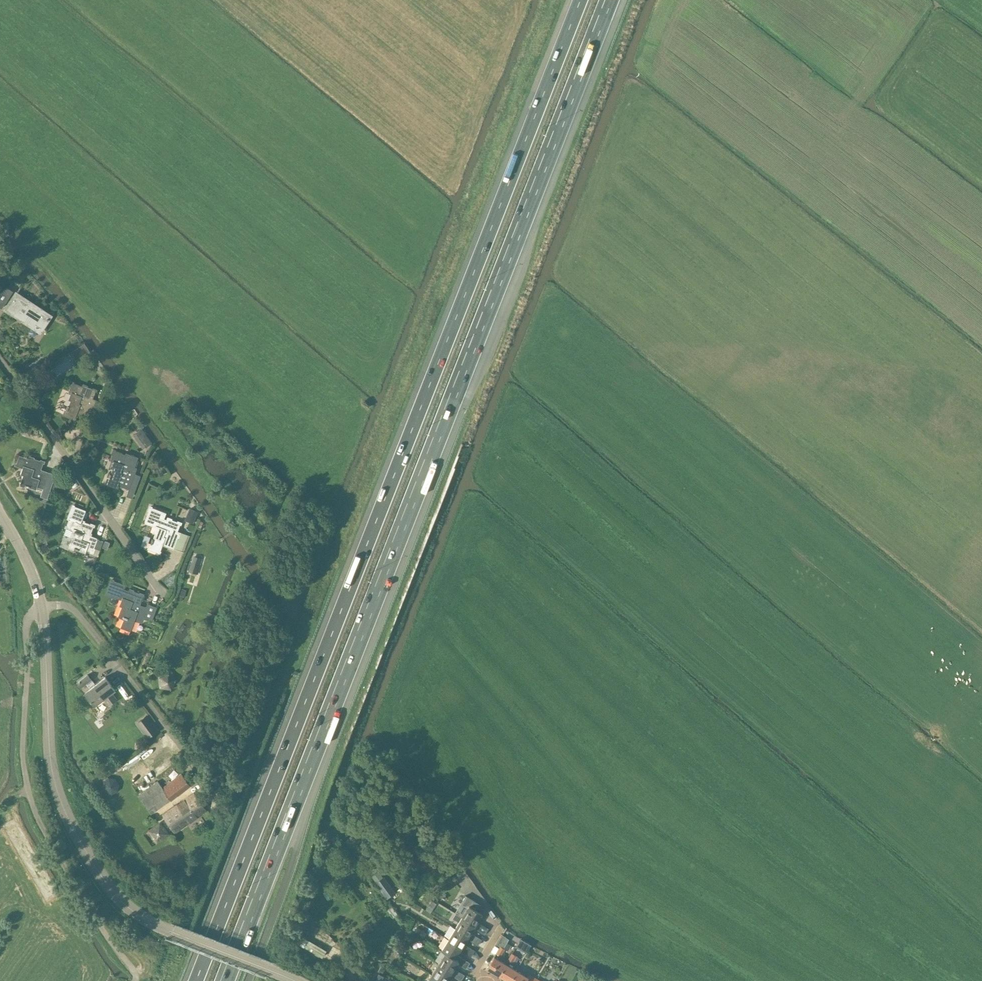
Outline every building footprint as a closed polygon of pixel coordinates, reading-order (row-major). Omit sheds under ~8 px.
[(0,292),(0,307),(2,308),(13,291),(6,287),(0,292)] [(15,294),(7,306),(8,306),(12,309),(11,312),(15,315),(20,319),(21,318),(26,321),(25,322),(32,326),(34,324),(41,328),(49,316),(15,294)] [(85,352),(81,346),(74,350),(79,357),(85,352)] [(89,415),(95,399),(93,398),(97,389),(93,387),(93,388),(88,386),(88,385),(83,383),(82,386),(72,382),(68,393),(70,394),(68,400),(70,400),(68,406),(67,405),(63,414),(75,419),(78,411),(89,415)] [(112,395),(105,392),(103,399),(109,401),(112,395)] [(32,428),(35,421),(25,419),(23,425),(32,428)] [(141,429),(136,432),(147,447),(151,443),(152,443),(141,428),(141,429)] [(130,485),(136,487),(141,475),(135,473),(137,467),(135,467),(138,457),(125,452),(125,454),(114,450),(110,460),(113,460),(110,467),(113,468),(111,473),(109,473),(106,483),(117,487),(118,485),(129,489),(130,485)] [(41,488),(40,489),(44,490),(45,487),(51,489),(54,477),(41,473),(44,463),(19,455),(15,466),(22,468),(20,474),(23,475),(19,485),(29,488),(30,486),(37,488),(37,487),(41,488)] [(159,463),(152,466),(154,471),(161,469),(159,463)] [(166,519),(164,518),(166,512),(150,507),(144,522),(155,526),(153,533),(155,534),(153,539),(152,538),(149,548),(160,552),(163,544),(174,548),(180,532),(178,531),(180,525),(181,525),(182,522),(177,520),(177,521),(172,519),(172,518),(167,516),(166,519)] [(69,518),(65,528),(72,531),(70,537),(72,538),(71,542),(69,548),(74,550),(74,549),(78,550),(85,553),(86,549),(90,551),(89,551),(97,554),(102,539),(98,538),(90,535),(94,525),(80,520),(83,511),(80,510),(73,508),(69,518)] [(194,524),(198,512),(189,508),(185,520),(194,524)] [(105,540),(102,548),(107,550),(110,542),(105,540)] [(197,586),(205,556),(195,554),(187,583),(197,586)] [(125,584),(112,579),(106,595),(116,599),(116,598),(121,600),(119,606),(121,607),(118,616),(125,618),(122,627),(130,630),(135,619),(141,622),(143,617),(152,620),(157,607),(148,603),(146,607),(139,604),(143,594),(130,589),(130,591),(124,588),(125,584)] [(158,675),(159,687),(171,690),(177,679),(169,670),(158,675)] [(118,699),(112,692),(115,690),(105,677),(90,688),(87,683),(91,680),(87,674),(77,683),(80,688),(81,687),(85,692),(84,692),(94,705),(103,699),(108,706),(118,699)] [(158,730),(146,714),(135,723),(147,738),(158,730)] [(181,774),(162,788),(170,799),(171,800),(190,785),(181,774)] [(162,788),(157,781),(138,796),(151,813),(170,799),(162,788)] [(111,782),(108,782),(105,784),(104,787),(107,790),(110,791),(113,788),(113,786),(111,782)] [(207,811),(194,793),(162,815),(175,833),(207,811)] [(160,820),(147,830),(157,843),(169,833),(160,820)] [(356,833),(345,842),(349,848),(361,839),(356,833)] [(400,859),(409,873),(417,869),(408,855),(400,859)] [(384,876),(375,883),(384,896),(393,889),(384,876)] [(333,896),(328,889),(323,892),(327,900),(333,896)] [(488,929),(477,922),(482,914),(476,910),(479,904),(467,897),(460,907),(466,911),(462,917),(475,925),(473,928),(474,928),(484,934),(488,929)] [(391,906),(387,910),(393,918),(398,915),(391,906)] [(481,940),(471,933),(474,928),(473,928),(475,925),(462,917),(455,928),(468,936),(467,939),(478,945),(481,940)] [(460,950),(471,956),(475,951),(464,944),(467,939),(468,936),(455,928),(449,939),(462,946),(460,950)] [(326,950),(302,936),(297,943),(321,957),(326,950)] [(458,960),(457,963),(466,969),(470,963),(457,955),(460,950),(462,946),(449,939),(442,950),(455,958),(458,960)] [(501,956),(505,949),(500,946),(496,953),(501,956)] [(454,968),(457,963),(458,960),(455,958),(442,950),(441,950),(445,953),(438,963),(451,971),(450,973),(451,973),(450,974),(461,980),(464,975),(454,968)] [(511,953),(507,960),(512,963),(516,956),(511,953)] [(487,968),(498,974),(504,963),(494,957),(487,968)] [(447,979),(450,974),(451,973),(450,973),(451,971),(438,963),(432,974),(443,980),(449,980),(447,979)] [(515,969),(504,963),(498,974),(508,980),(515,969)] [(508,980),(509,980),(526,980),(527,980),(532,980),(535,977),(528,973),(526,976),(515,969),(508,980)]
